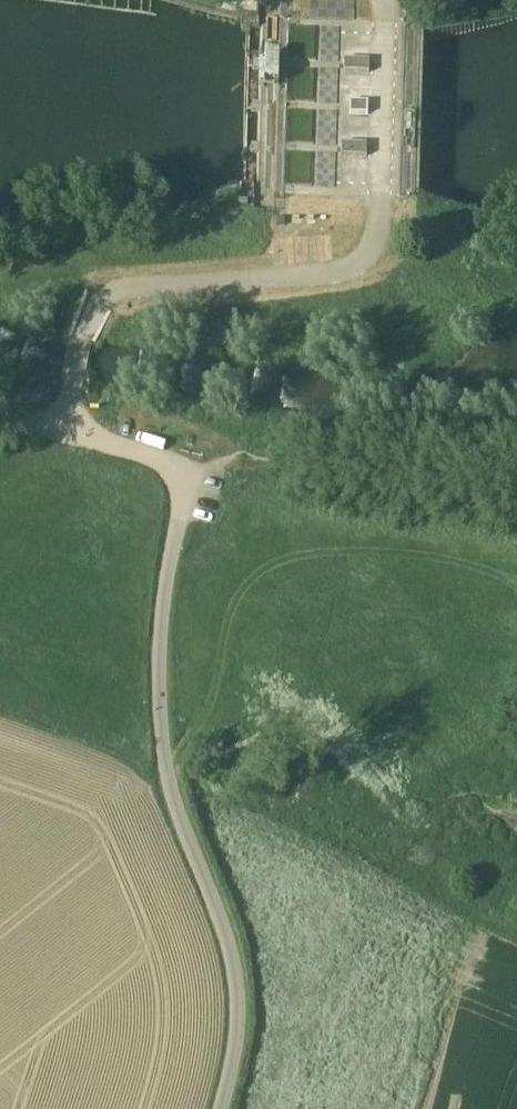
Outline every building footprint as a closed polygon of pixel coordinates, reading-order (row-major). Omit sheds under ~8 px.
[(352,0),(309,0),(308,17),(352,18),(352,0)] [(406,29),(286,24),(280,187),(400,192),(406,29)]
